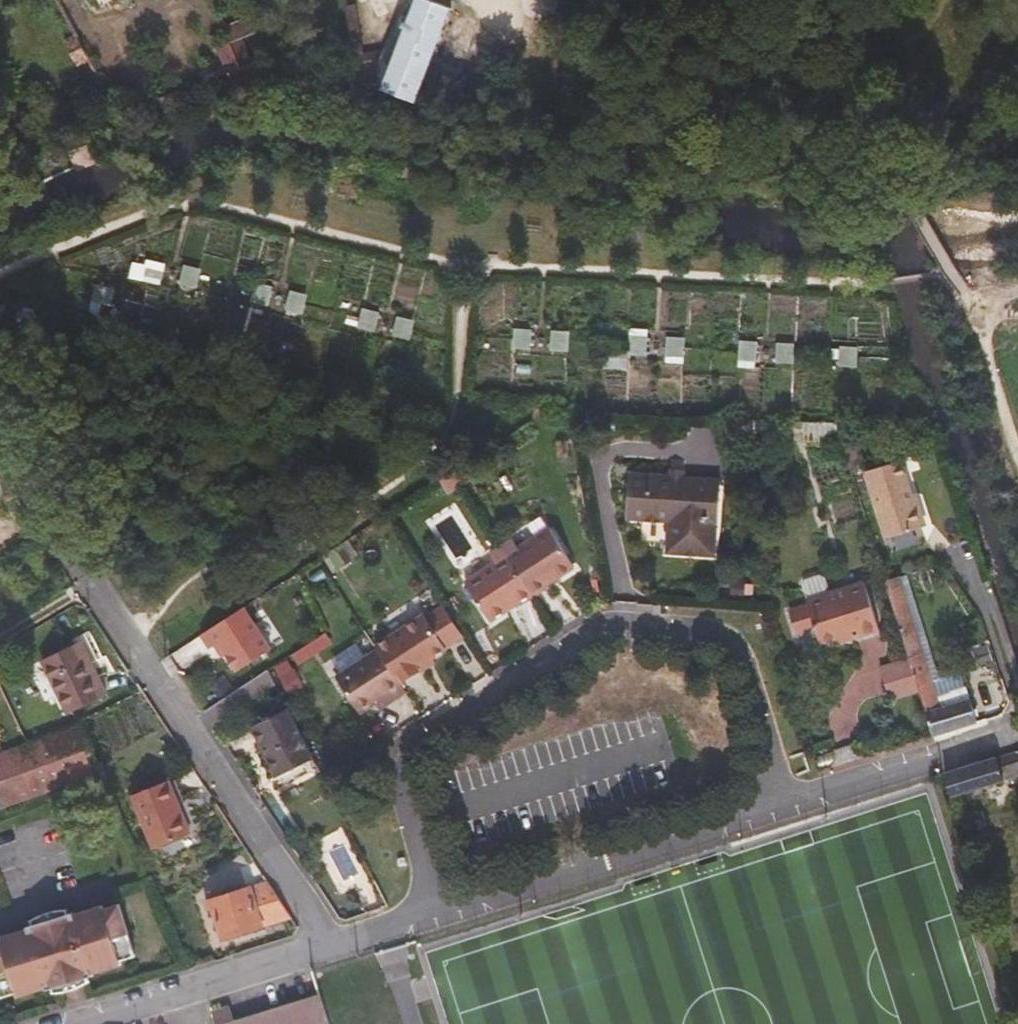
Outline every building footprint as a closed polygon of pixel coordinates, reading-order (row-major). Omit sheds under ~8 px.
[(433,0),(417,0),(392,64),(381,62),(380,86),(417,101),(453,8),(433,0)] [(224,25),(254,95),(277,84),(267,57),(253,63),(241,38),(257,31),(250,15),(224,25)] [(336,86),(349,88),(354,64),(341,62),(336,86)] [(216,109),(233,102),(228,90),(212,98),(216,109)] [(108,296),(112,280),(100,277),(96,293),(108,296)] [(219,312),(226,312),(228,313),(230,298),(221,297),(219,312)] [(707,298),(695,298),(696,318),(708,318),(707,298)] [(235,316),(226,312),(219,329),(228,333),(235,316)] [(606,343),(619,344),(619,331),(606,331),(606,343)] [(147,352),(162,357),(165,342),(150,339),(147,352)] [(282,348),(277,357),(290,360),(294,353),(282,348)] [(857,444),(845,448),(850,465),(863,461),(857,444)] [(670,459),(669,467),(684,468),(684,459),(670,459)] [(901,459),(865,471),(886,537),(922,526),(912,495),(901,459)] [(468,469),(462,460),(450,468),(456,477),(468,469)] [(684,468),(669,467),(629,466),(628,506),(669,508),(668,549),(718,551),(720,469),(684,468)] [(456,477),(450,468),(438,475),(444,485),(456,477)] [(917,494),(912,495),(922,526),(926,525),(917,494)] [(516,570),(534,599),(548,590),(546,585),(555,579),(556,581),(575,569),(550,530),(520,549),(515,541),(502,549),(516,570)] [(521,607),(534,599),(516,570),(502,549),(491,558),(496,566),(466,586),(490,624),(508,612),(507,610),(518,602),(521,607)] [(810,600),(829,594),(824,577),(820,575),(807,578),(804,583),(810,600)] [(920,689),(934,735),(978,722),(966,687),(937,695),(903,589),(904,587),(901,577),(886,581),(910,657),(920,689)] [(546,585),(548,590),(558,584),(556,581),(555,579),(546,585)] [(866,583),(829,594),(810,600),(809,600),(811,606),(791,612),(797,634),(817,628),(822,643),(849,634),(850,640),(880,631),(866,583)] [(510,615),(521,607),(518,602),(507,610),(508,612),(510,615)] [(272,647),(245,605),(201,634),(211,647),(215,644),(220,641),(228,652),(239,669),(272,647)] [(427,618),(378,648),(379,651),(402,687),(426,672),(423,667),(433,661),(448,651),(427,618)] [(220,641),(215,644),(223,656),(228,652),(220,641)] [(83,668),(88,665),(77,643),(43,659),(69,713),(98,699),(83,668)] [(402,687),(379,651),(337,678),(361,715),(375,706),(387,698),(391,704),(407,694),(402,687)] [(920,689),(910,657),(883,666),(892,698),(920,689)] [(436,666),(433,661),(423,667),(426,672),(436,666)] [(91,663),(88,665),(83,668),(98,699),(107,695),(91,663)] [(252,693),(272,689),(269,674),(248,679),(252,693)] [(387,698),(375,706),(380,712),(391,704),(387,698)] [(319,767),(289,709),(253,727),(283,785),(319,767)] [(1,751),(0,751),(0,810),(31,799),(101,774),(83,724),(1,751)] [(946,774),(949,783),(953,797),(1017,777),(1017,752),(946,774)] [(834,757),(816,762),(820,772),(836,767),(834,757)] [(154,849),(191,833),(169,780),(132,795),(154,849)] [(283,919),(289,938),(293,937),(299,927),(269,882),(207,902),(210,910),(215,909),(224,938),(283,919)] [(52,985),(82,977),(87,975),(87,971),(115,963),(114,960),(130,954),(113,903),(97,909),(96,905),(68,914),(67,912),(61,913),(32,922),(27,924),(27,926),(0,935),(0,937),(1,938),(0,938),(0,993),(1,996),(17,990),(18,993),(45,984),(46,988),(52,985)] [(31,918),(32,922),(61,913),(60,910),(56,910),(47,912),(36,915),(31,918)] [(82,977),(52,985),(54,990),(62,988),(75,985),(83,982),(82,977)] [(329,1020),(321,995),(234,1023),(230,1023),(316,1023),(329,1020)] [(234,1023),(229,1007),(210,1012),(214,1023),(230,1023),(234,1023)]
